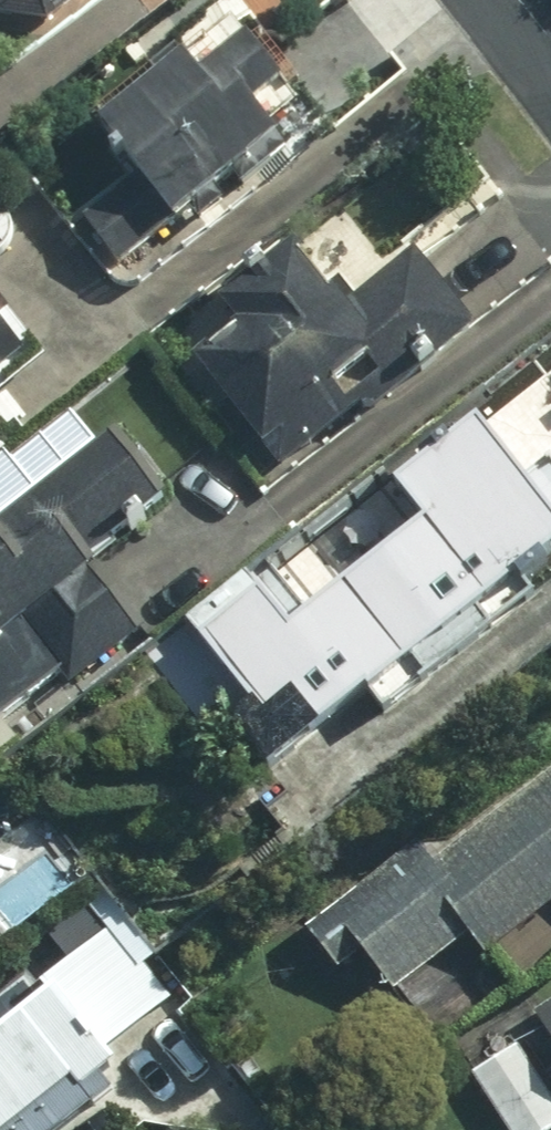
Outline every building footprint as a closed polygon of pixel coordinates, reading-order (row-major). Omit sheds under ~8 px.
[(312,116),(289,87),(316,66),(281,22),(227,65),(206,39),(115,112),(154,160),(86,215),(126,264),(312,116)] [(49,338),(24,310),(38,299),(4,258),(18,246),(0,224),(0,379),(49,338)] [(218,351),(305,461),(493,313),(436,242),(367,296),(316,231),(241,290),(261,316),(218,351)] [(223,622),(286,699),(319,672),(352,711),(550,548),(550,375),(548,371),(426,471),(454,505),(316,618),(280,575),(223,622)] [(19,518),(8,503),(0,508),(0,704),(5,711),(79,655),(92,671),(162,618),(111,553),(196,488),(145,422),(19,518)] [(446,859),(425,833),(321,913),(380,988),(478,912),(503,943),(550,906),(550,778),(446,859)] [(34,987),(52,1011),(0,1048),(0,1129),(62,1129),(152,1066),(129,1035),(176,1002),(121,925),(34,987)] [(483,1065),(525,1129),(550,1129),(550,1077),(525,1037),(483,1065)]
